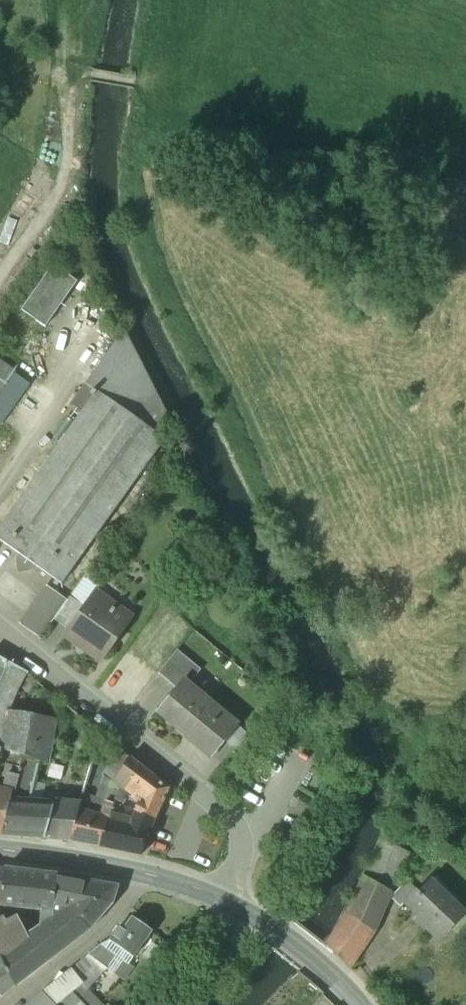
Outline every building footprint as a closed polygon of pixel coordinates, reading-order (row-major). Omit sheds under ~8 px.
[(79,282),(54,265),(23,310),(47,327),(79,282)] [(0,531),(0,540),(63,584),(174,427),(125,330),(87,385),(98,393),(0,531)] [(14,374),(16,371),(0,360),(0,395),(14,374)] [(14,374),(0,395),(0,426),(29,384),(14,374)] [(48,586),(21,624),(41,639),(55,620),(69,600),(48,586)] [(117,606),(97,592),(86,607),(70,630),(82,639),(78,644),(94,655),(99,648),(107,654),(129,624),(113,613),(117,606)] [(69,600),(55,620),(70,630),(86,607),(71,597),(69,600)] [(178,650),(159,673),(179,689),(185,681),(186,682),(199,667),(178,650)] [(0,658),(0,762),(3,750),(2,750),(8,711),(19,687),(27,673),(0,658)] [(186,682),(185,681),(179,689),(160,712),(213,756),(238,725),(186,682)] [(54,719),(8,711),(2,750),(3,750),(22,756),(39,762),(43,743),(50,745),(56,720),(54,719)] [(3,750),(0,762),(0,763),(13,767),(10,775),(17,777),(22,756),(3,750)] [(121,751),(109,767),(105,776),(97,799),(105,802),(114,805),(116,800),(121,788),(121,787),(114,782),(130,758),(121,751)] [(17,777),(2,835),(40,838),(70,841),(79,810),(80,806),(72,804),(29,802),(39,762),(22,756),(17,777)] [(130,758),(114,782),(121,787),(121,788),(125,790),(141,767),(130,758)] [(81,773),(72,804),(81,804),(84,794),(88,778),(81,773)] [(148,773),(132,798),(131,799),(140,805),(132,820),(110,814),(99,847),(141,856),(147,832),(149,833),(169,789),(148,773)] [(7,774),(4,789),(0,788),(0,835),(2,835),(17,777),(10,775),(7,774)] [(125,790),(121,788),(116,800),(120,802),(125,790)] [(97,799),(84,794),(81,804),(80,806),(79,810),(92,812),(101,815),(105,802),(97,799)] [(92,812),(79,810),(70,841),(99,847),(110,814),(114,805),(105,802),(101,815),(92,812)] [(408,854),(381,840),(364,875),(392,891),(408,854)] [(0,868),(0,904),(42,910),(53,911),(57,875),(0,868)] [(117,886),(57,875),(53,911),(42,910),(41,927),(89,930),(111,903),(117,886)] [(392,891),(364,875),(348,913),(327,944),(349,968),(374,932),(392,891)] [(461,909),(430,879),(418,891),(416,889),(403,902),(404,903),(427,925),(425,928),(438,941),(453,926),(449,921),(461,909)] [(407,880),(390,897),(400,907),(404,903),(403,902),(416,889),(407,880)] [(137,921),(132,918),(120,934),(116,931),(110,941),(133,958),(152,932),(147,928),(147,924),(141,919),(137,921)] [(5,922),(0,924),(6,934),(10,932),(5,922)] [(0,923),(0,952),(11,945),(9,940),(6,934),(0,924),(0,923)] [(41,927),(19,940),(11,945),(0,952),(0,958),(3,964),(15,986),(89,930),(41,927)] [(17,935),(9,940),(11,945),(19,940),(17,935)] [(133,958),(110,941),(102,945),(116,956),(107,969),(114,975),(124,961),(128,964),(133,958)] [(116,956),(102,945),(89,955),(107,969),(116,956)] [(107,969),(89,955),(71,969),(81,983),(87,992),(87,991),(107,969)] [(124,961),(114,975),(123,981),(133,967),(128,964),(124,961)] [(3,964),(0,966),(0,992),(3,996),(15,986),(3,964)] [(81,983),(70,993),(82,1004),(101,1004),(87,991),(87,992),(81,983)] [(42,992),(27,1004),(54,1004),(42,992)] [(70,993),(65,998),(72,1004),(82,1004),(70,993)]
